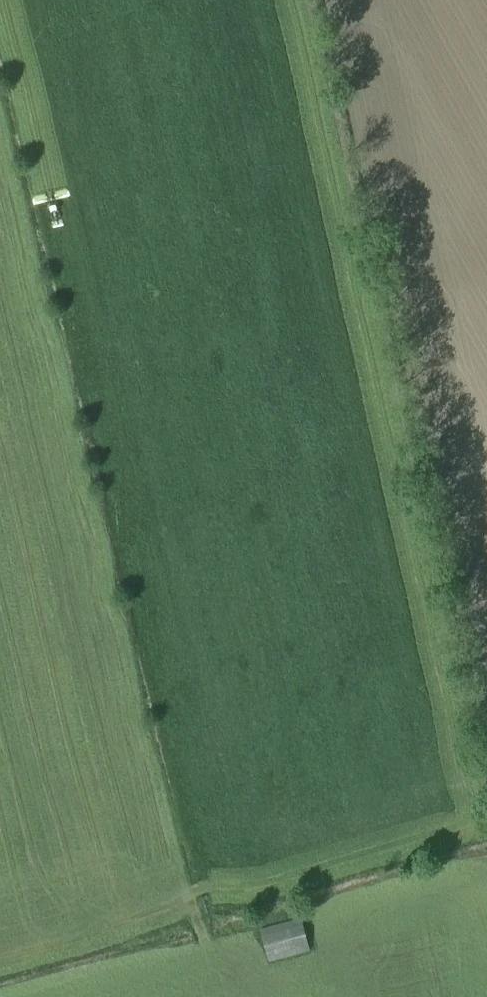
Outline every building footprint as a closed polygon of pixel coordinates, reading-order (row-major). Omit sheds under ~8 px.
[(268,963),(310,952),(300,918),(259,929),(268,963)]
